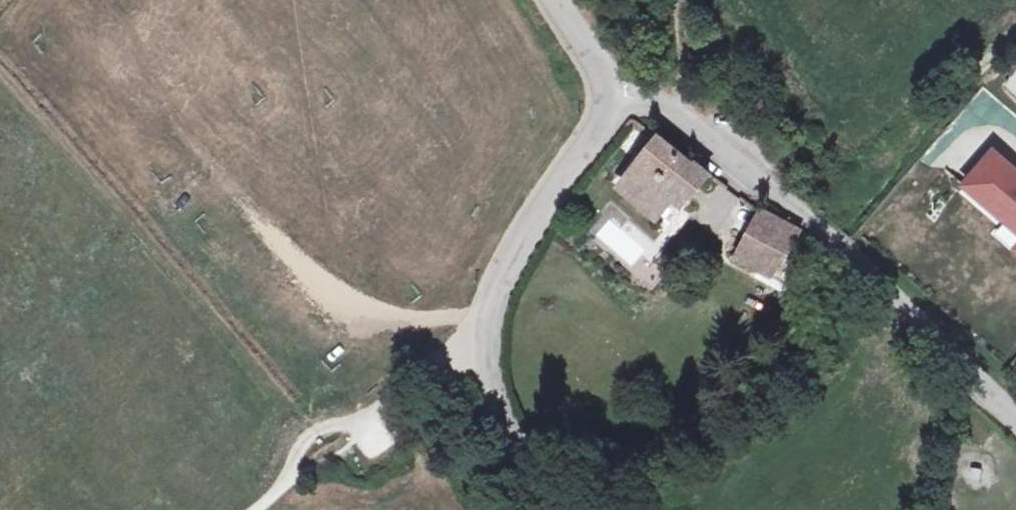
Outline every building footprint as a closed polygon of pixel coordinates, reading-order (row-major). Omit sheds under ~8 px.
[(982,111),(993,99),(984,91),(973,104),(982,111)] [(696,166),(660,139),(641,160),(621,189),(658,220),(673,199),(683,207),(711,175),(697,165),(696,166)] [(988,148),(960,182),(946,170),(916,206),(933,220),(956,193),(996,226),(988,236),(1015,258),(1015,170),(988,148)] [(763,212),(751,234),(786,253),(802,233),(763,212)] [(768,276),(786,253),(751,234),(737,259),(768,276)]
